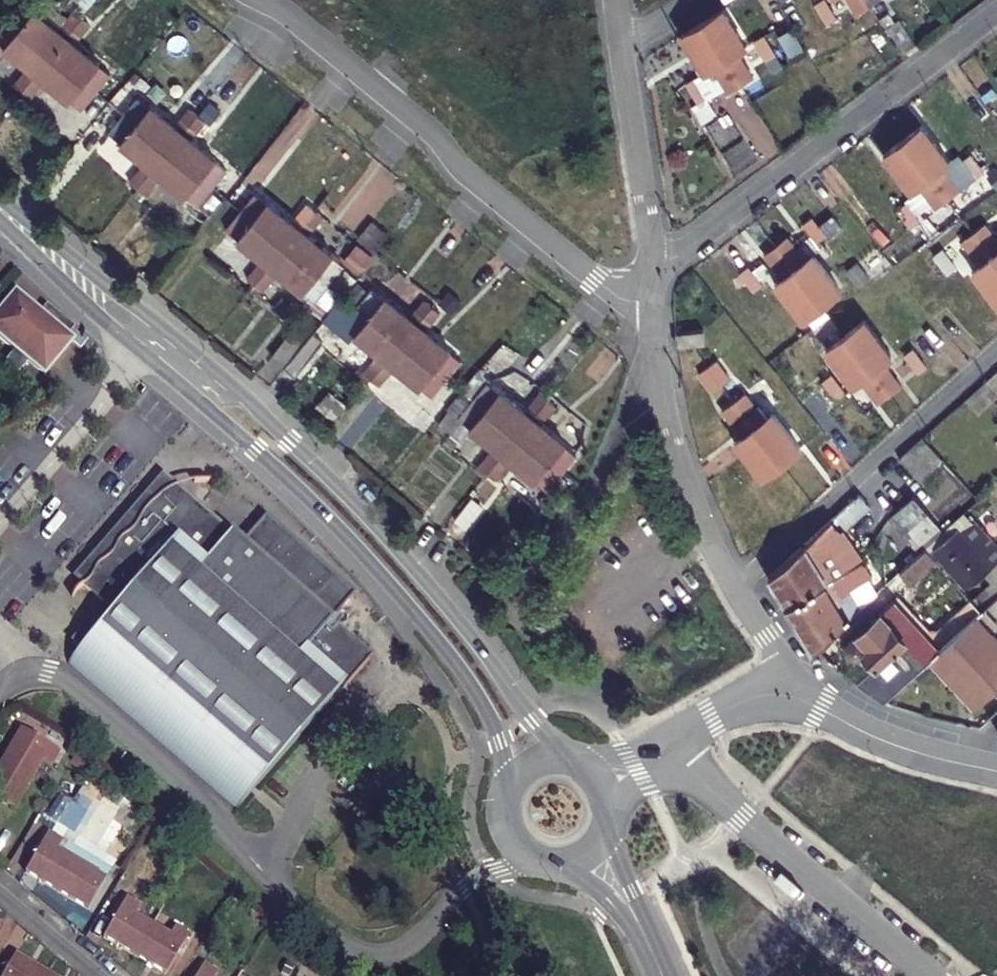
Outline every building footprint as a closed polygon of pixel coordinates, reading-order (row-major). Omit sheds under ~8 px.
[(813,3),(824,22),(833,17),(822,0),(819,0),(813,3)] [(867,5),(863,0),(842,0),(851,15),(867,5)] [(8,18),(52,55),(82,18),(74,11),(59,29),(34,9),(22,2),(8,18)] [(745,47),(722,9),(700,22),(738,85),(754,75),(740,51),(745,47)] [(52,55),(8,18),(0,29),(0,41),(4,44),(2,46),(27,66),(21,73),(22,75),(14,84),(22,91),(52,55)] [(92,26),(82,18),(52,55),(113,104),(125,88),(113,78),(114,76),(103,67),(104,65),(77,43),(92,26)] [(722,95),(738,85),(700,22),(678,35),(701,73),(707,70),(722,95)] [(761,35),(752,41),(764,59),(773,53),(761,35)] [(89,109),(101,118),(113,104),(52,55),(22,91),(33,100),(47,83),(71,101),(87,112),(89,109)] [(692,78),(684,84),(694,101),(703,96),(692,78)] [(138,96),(124,113),(169,150),(198,114),(188,106),(181,116),(182,117),(176,124),(151,104),(149,106),(138,96)] [(130,179),(139,187),(169,150),(124,113),(110,131),(121,141),(121,142),(145,162),(130,179)] [(206,122),(198,114),(169,150),(213,186),(226,171),(217,162),(218,159),(193,139),(201,130),(199,129),(206,122)] [(918,121),(900,135),(944,193),(957,183),(940,160),(945,156),(918,121)] [(931,203),(944,193),(900,135),(880,150),(907,185),(913,181),(931,203)] [(982,164),(970,148),(960,154),(973,171),(982,164)] [(169,150),(139,187),(148,194),(154,187),(154,188),(164,177),(198,205),(213,186),(169,150)] [(258,192),(243,210),(288,247),(316,212),(307,206),(295,222),(258,192)] [(913,216),(901,199),(894,204),(906,221),(913,216)] [(250,277),(257,284),(288,247),(243,210),(228,228),(264,259),(250,277)] [(323,218),(316,212),(288,247),(333,284),(346,269),(333,256),(332,252),(311,234),(323,218)] [(829,233),(815,215),(807,222),(821,239),(829,233)] [(973,230),(996,261),(996,232),(987,219),(973,230)] [(342,259),(357,271),(388,232),(373,220),(342,259)] [(973,230),(959,240),(978,266),(973,270),(996,302),(996,261),(973,230)] [(788,236),(773,246),(820,305),(840,289),(813,255),(807,260),(788,236)] [(802,318),(820,305),(773,246),(761,256),(780,280),(775,284),(802,318)] [(317,302),(333,284),(288,247),(257,284),(266,290),(280,272),(317,302)] [(956,270),(943,252),(934,258),(948,276),(956,270)] [(758,287),(744,269),(735,276),(749,294),(758,287)] [(371,289),(359,304),(403,340),(431,305),(423,299),(410,316),(385,296),(383,299),(371,289)] [(4,365),(17,376),(29,363),(44,376),(73,341),(16,293),(0,312),(0,338),(16,352),(4,365)] [(365,372),(373,378),(403,340),(359,304),(344,322),(357,333),(355,334),(380,354),(365,372)] [(440,313),(431,305),(403,340),(449,377),(462,363),(451,354),(453,351),(427,330),(440,313)] [(867,322),(846,338),(890,393),(903,384),(886,361),(893,356),(867,322)] [(287,365),(306,340),(295,331),(275,354),(287,365)] [(878,404),(890,393),(846,338),(827,351),(853,384),(860,380),(878,404)] [(433,397),(449,377),(403,340),(373,378),(381,385),(396,367),(433,397)] [(928,364),(914,346),(906,352),(920,370),(928,364)] [(685,396),(709,376),(717,369),(701,350),(681,368),(685,396)] [(720,372),(711,379),(725,396),(734,389),(720,372)] [(847,393),(833,375),(823,382),(838,400),(847,393)] [(716,403),(725,396),(711,379),(702,386),(716,403)] [(486,382),(473,397),(519,434),(548,397),(541,392),(527,409),(498,387),(495,389),(486,382)] [(744,396),(732,405),(780,463),(799,447),(771,414),(764,419),(744,396)] [(482,467),(489,472),(519,434),(473,397),(458,415),(468,423),(467,425),(497,448),(482,467)] [(558,406),(548,397),(519,434),(566,471),(578,456),(568,448),(570,444),(544,423),(558,406)] [(762,477),(780,463),(732,405),(721,414),(740,439),(735,444),(762,477)] [(551,490),(566,471),(519,434),(489,472),(498,480),(513,461),(539,483),(541,481),(551,490)] [(919,482),(943,460),(933,448),(922,436),(898,458),(908,470),(919,482)] [(929,486),(951,509),(967,493),(945,470),(929,486)] [(169,546),(340,693),(372,656),(332,621),(356,593),(266,515),(242,544),(164,476),(90,562),(96,567),(94,573),(90,579),(84,583),(114,609),(169,546)] [(858,494),(769,575),(786,604),(843,572),(863,560),(842,529),(869,506),(858,494)] [(939,526),(914,497),(913,496),(901,507),(889,518),(915,547),(927,536),(939,526)] [(958,529),(934,548),(972,589),(994,568),(993,567),(996,563),(984,548),(979,552),(958,529)] [(330,705),(340,693),(169,546),(114,609),(93,633),(68,662),(237,809),(329,704),(330,705)] [(910,583),(936,559),(925,548),(899,572),(910,583)] [(863,560),(843,572),(786,604),(812,650),(812,651),(858,608),(849,589),(872,575),(863,560)] [(96,567),(90,562),(76,577),(84,583),(90,579),(94,573),(96,567)] [(975,601),(983,609),(985,607),(996,596),(996,581),(975,601)] [(905,637),(926,662),(938,650),(970,621),(961,611),(924,644),(888,604),(856,634),(846,645),(845,647),(844,650),(845,652),(847,655),(849,656),(852,656),(853,656),(855,655),(861,650),(875,665),(905,637)] [(938,650),(965,679),(957,687),(976,707),(996,688),(996,638),(976,616),(970,621),(938,650)] [(912,675),(926,662),(905,637),(875,665),(868,671),(856,682),(884,701),(912,675)] [(855,655),(853,656),(868,671),(875,665),(861,650),(855,655)] [(22,731),(4,763),(34,780),(44,764),(53,768),(61,754),(22,731)] [(20,816),(24,817),(32,803),(23,798),(34,780),(4,763),(0,769),(0,803),(20,816)] [(26,875),(55,894),(74,863),(59,853),(65,845),(52,836),(26,875)] [(74,863),(55,894),(85,914),(110,876),(96,866),(91,875),(74,863)] [(106,939),(136,959),(155,930),(138,919),(144,910),(131,901),(106,939)] [(136,959),(160,975),(168,975),(190,941),(179,933),(172,942),(155,930),(136,959)] [(48,974),(16,956),(4,975),(47,975),(48,974)] [(222,975),(209,968),(203,975),(221,975),(222,975)]
